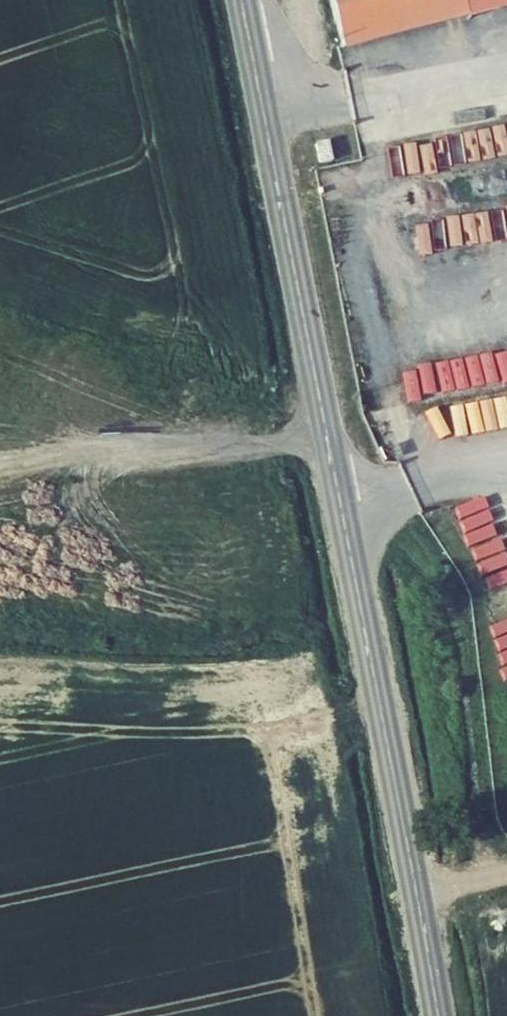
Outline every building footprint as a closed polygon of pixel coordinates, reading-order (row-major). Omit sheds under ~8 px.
[(344,44),(506,2),(506,0),(332,0),(344,44)] [(506,156),(506,124),(433,139),(439,169),(506,156)] [(337,157),(350,155),(348,140),(335,142),(337,157)] [(429,410),(432,437),(462,433),(463,435),(506,430),(506,401),(429,410)]
